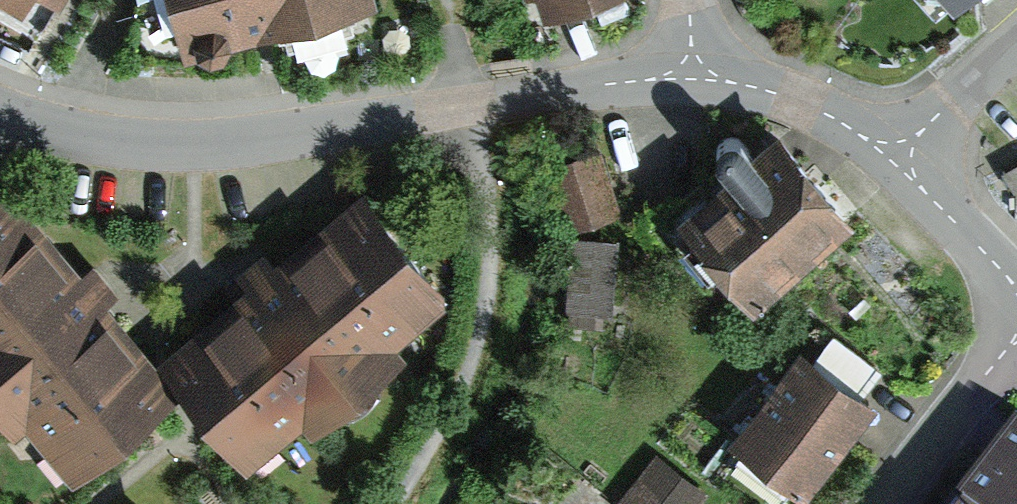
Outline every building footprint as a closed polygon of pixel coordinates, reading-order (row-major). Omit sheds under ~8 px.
[(358,0),(179,0),(190,41),(258,25),(358,0)] [(543,12),(582,0),(540,0),(543,12)] [(956,18),(975,0),(940,0),(956,18)] [(700,284),(730,319),(854,215),(819,173),(777,124),(753,144),(742,132),(732,129),(721,133),(716,144),(717,154),(726,165),(676,206),(725,264),(700,284)] [(562,229),(620,210),(600,148),(541,168),(562,229)] [(0,193),(0,402),(18,425),(25,419),(69,473),(173,388),(93,289),(9,186),(0,193)] [(378,348),(445,291),(362,193),(263,278),(162,363),(244,460),(305,408),(313,417),(385,357),(378,348)] [(572,259),(561,258),(558,326),(604,328),(605,318),(612,318),(613,305),(624,305),(627,254),(615,254),(615,239),(573,237),(572,259)] [(735,447),(808,502),(878,409),(863,397),(880,375),(832,339),(816,361),(806,353),(735,447)] [(962,503),(1016,503),(1016,433),(962,503)] [(702,487),(656,451),(615,503),(689,503),(702,487)]
